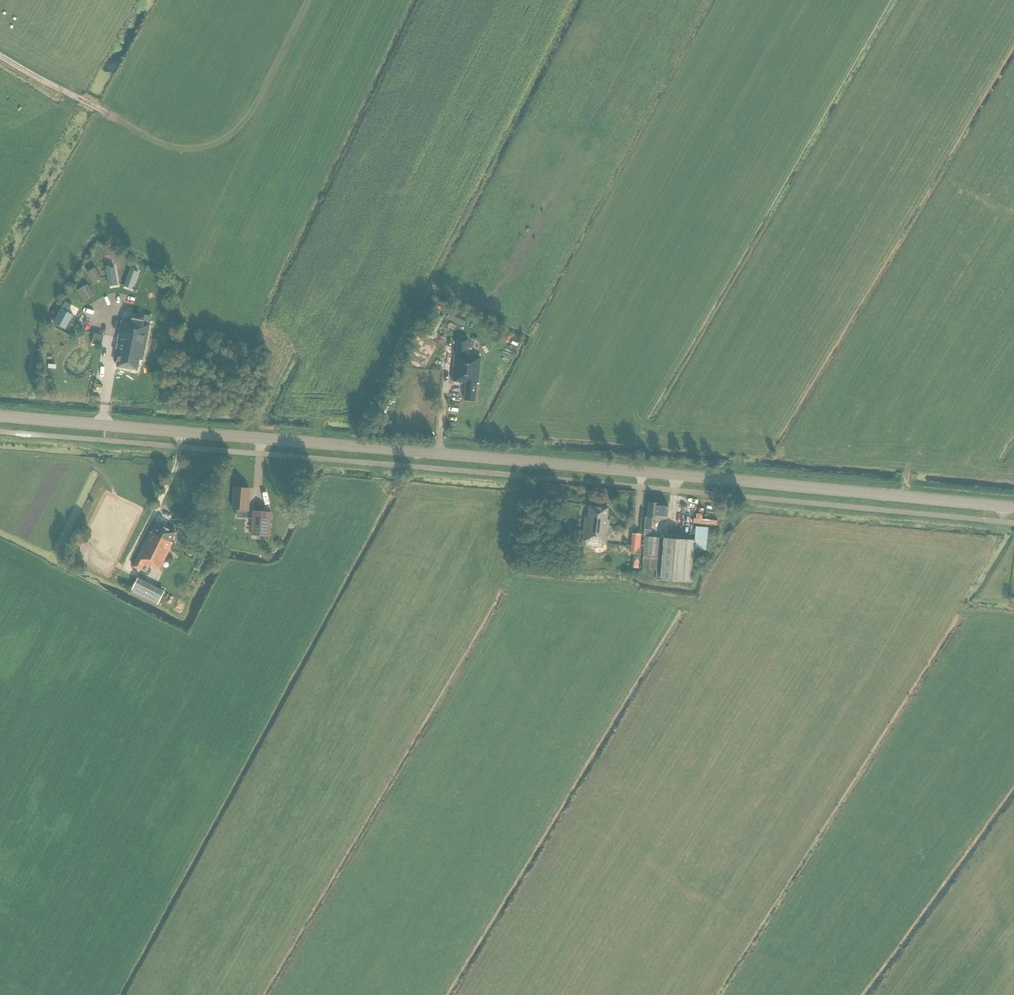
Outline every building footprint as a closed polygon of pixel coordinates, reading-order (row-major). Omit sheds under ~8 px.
[(95,267),(86,272),(89,275),(93,284),(101,279),(97,271),(95,267)] [(107,268),(106,268),(110,285),(117,284),(114,267),(111,268),(107,268)] [(131,269),(124,286),(132,288),(138,272),(134,271),(131,269)] [(88,284),(77,290),(84,301),(94,295),(88,284)] [(73,300),(70,305),(76,309),(79,303),(73,300)] [(75,310),(64,304),(54,323),(65,329),(75,310)] [(466,317),(449,310),(446,318),(463,325),(466,317)] [(150,324),(131,320),(131,322),(122,320),(117,350),(118,350),(117,354),(119,354),(116,366),(137,370),(139,359),(143,359),(150,324)] [(478,383),(481,356),(467,355),(469,338),(456,337),(452,381),(466,382),(464,399),(475,400),(477,383),(478,383)] [(247,509),(249,487),(234,486),(232,508),(237,509),(237,517),(246,517),(247,509)] [(668,502),(648,501),(647,517),(645,516),(644,536),(642,568),(656,570),(656,579),(692,582),(695,548),(706,549),(708,527),(696,526),(695,539),(651,535),(652,517),(666,518),(668,502)] [(607,518),(608,507),(589,504),(588,516),(585,516),(582,540),(582,542),(586,542),(585,545),(602,547),(602,543),(606,543),(609,518),(607,518)] [(269,536),(271,511),(252,510),(250,535),(269,536)] [(175,543),(171,541),(176,531),(157,522),(152,532),(150,531),(133,566),(140,570),(144,563),(152,567),(152,566),(159,569),(170,547),(173,548),(175,543)] [(639,567),(640,554),(639,553),(641,533),(632,532),(630,553),(633,553),(632,566),(639,567)] [(165,591),(138,577),(131,590),(158,604),(165,591)]
